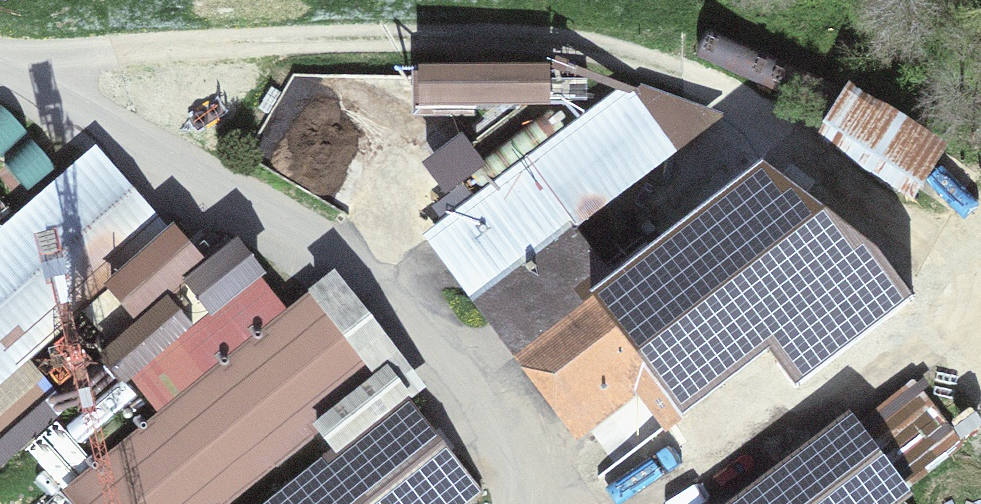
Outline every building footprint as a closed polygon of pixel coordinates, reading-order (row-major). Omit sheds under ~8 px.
[(547,59),(419,53),(418,79),(546,85),(547,59)] [(567,216),(697,119),(621,93),(434,233),(520,347),(527,342),(578,410),(641,363),(681,417),(767,353),(737,313),(826,246),(765,164),(613,277),(567,216)] [(820,147),(869,180),(879,165),(949,212),(975,173),(857,93),(820,147)] [(445,201),(485,170),(464,143),(424,174),(445,201)] [(165,234),(98,161),(0,247),(0,461),(65,403),(24,357),(165,234)] [(231,237),(195,267),(198,270),(167,297),(170,301),(112,348),(171,416),(67,499),(71,503),(220,503),(321,424),(340,448),(270,503),(460,503),(481,487),(362,340),(379,326),(341,279),(285,324),(250,281),(260,273),(231,237)] [(167,297),(198,270),(195,267),(171,240),(86,315),(113,345),(167,297)] [(771,332),(807,381),(915,303),(880,254),(771,332)] [(888,474),(955,450),(929,381),(863,406),(888,474)] [(894,495),(842,429),(745,503),(882,503),(894,495)]
